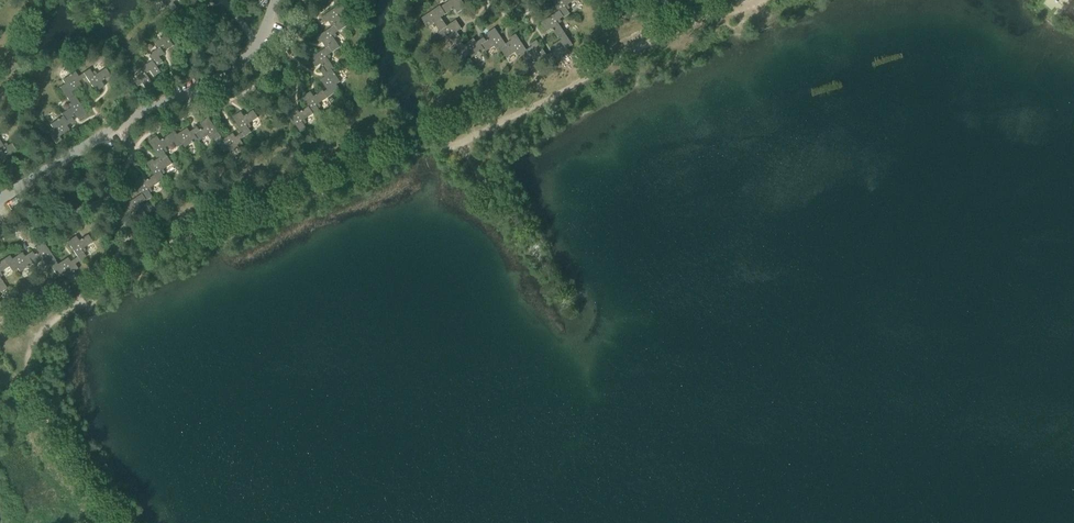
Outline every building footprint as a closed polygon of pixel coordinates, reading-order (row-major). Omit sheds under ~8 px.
[(162,1),(166,7),(167,7),(170,12),(177,7),(173,2),(177,0),(163,0),(162,1)] [(440,7),(445,15),(454,9),(457,14),(466,8),(461,0),(451,0),(440,7)] [(559,11),(564,18),(569,14),(564,7),(576,0),(552,0),(559,11)] [(328,22),(332,27),(335,25),(340,31),(346,27),(338,15),(345,11),(341,4),(337,7),(322,17),(326,23),(328,22)] [(431,20),(439,32),(447,27),(446,27),(440,18),(445,15),(440,7),(440,6),(421,19),(425,25),(431,20)] [(556,39),(558,37),(564,33),(557,22),(564,18),(559,11),(540,24),(546,32),(550,30),(556,39)] [(447,35),(456,47),(462,43),(461,42),(462,42),(456,32),(461,29),(455,20),(446,27),(447,27),(439,32),(437,33),(441,39),(447,35)] [(322,42),(326,48),(330,45),(333,51),(339,47),(332,36),(340,31),(335,25),(332,27),(316,38),(320,44),(322,42)] [(496,45),(501,52),(507,47),(505,44),(495,29),(486,34),(489,39),(486,41),(480,45),(483,50),(485,52),(496,45)] [(553,51),(548,54),(550,58),(553,56),(557,61),(570,52),(567,49),(572,45),(564,33),(558,37),(560,40),(551,47),(553,51)] [(154,42),(158,48),(160,47),(160,48),(164,45),(167,50),(174,46),(166,34),(154,42)] [(517,51),(522,58),(528,53),(526,51),(515,34),(509,38),(511,41),(505,44),(507,47),(501,52),(505,59),(517,51)] [(471,59),(483,50),(480,45),(486,41),(484,38),(476,43),(474,39),(463,45),(462,43),(456,47),(463,58),(468,55),(471,59)] [(528,53),(522,58),(526,65),(538,57),(542,64),(550,58),(548,54),(547,55),(537,40),(530,45),(531,47),(526,51),(528,53)] [(320,64),(323,67),(326,73),(332,69),(334,68),(326,56),(333,51),(330,45),(326,48),(310,59),(316,67),(320,64)] [(148,55),(152,61),(153,60),(157,66),(163,62),(159,57),(164,53),(160,48),(160,47),(158,48),(148,55)] [(141,69),(144,74),(145,73),(146,74),(150,71),(154,77),(161,72),(157,66),(153,60),(152,61),(141,69)] [(327,90),(324,92),(328,97),(341,89),(337,84),(340,82),(332,69),(326,73),(323,67),(319,70),(324,77),(320,80),(327,90)] [(89,69),(83,73),(85,77),(96,92),(104,86),(101,81),(110,75),(105,68),(93,76),(89,69)] [(59,88),(67,100),(74,95),(72,92),(81,85),(78,81),(85,77),(83,73),(77,77),(74,72),(61,81),(64,84),(59,88)] [(145,73),(144,74),(134,80),(138,87),(143,83),(146,89),(153,84),(146,74),(145,73)] [(302,97),(308,107),(313,114),(315,116),(320,112),(316,106),(328,97),(324,92),(323,90),(314,96),(310,92),(302,97)] [(60,114),(62,116),(65,122),(71,117),(75,115),(78,120),(87,114),(74,95),(67,100),(72,107),(60,114)] [(313,114),(308,107),(299,112),(296,108),(287,114),(300,132),(306,128),(303,124),(306,122),(305,120),(313,114)] [(232,117),(242,133),(245,136),(252,131),(248,125),(258,118),(253,110),(244,116),(241,112),(232,117)] [(65,122),(62,116),(49,125),(52,129),(47,132),(56,144),(62,140),(59,136),(69,130),(66,126),(74,121),(71,117),(65,122)] [(203,128),(200,130),(193,134),(197,140),(199,142),(210,135),(215,142),(222,137),(208,117),(200,123),(203,128)] [(169,135),(174,143),(178,148),(183,145),(185,148),(197,140),(193,134),(200,130),(197,127),(190,132),(187,128),(177,135),(175,131),(169,135)] [(223,140),(222,137),(215,142),(222,153),(228,150),(230,154),(244,145),(240,139),(245,136),(242,133),(236,137),(233,133),(223,140)] [(148,142),(159,158),(162,162),(168,158),(164,150),(174,143),(169,135),(160,141),(157,136),(148,142)] [(16,149),(11,143),(4,148),(0,142),(0,160),(16,149)] [(146,163),(154,175),(159,182),(165,178),(161,172),(172,164),(168,158),(162,162),(159,158),(154,161),(153,159),(146,163)] [(134,182),(142,194),(146,201),(152,197),(148,190),(159,182),(154,175),(145,181),(142,176),(134,182)] [(146,201),(142,194),(123,207),(129,215),(134,212),(140,221),(148,216),(140,205),(146,201)] [(67,242),(77,257),(79,260),(86,256),(81,250),(93,242),(88,234),(79,240),(75,236),(67,242)] [(37,252),(34,254),(28,258),(32,264),(33,266),(45,258),(49,265),(56,260),(43,242),(34,247),(37,252)] [(9,255),(3,259),(8,267),(12,272),(17,269),(20,272),(32,264),(28,258),(34,254),(32,251),(24,256),(22,252),(12,259),(9,255)] [(58,264),(56,260),(49,265),(57,276),(62,273),(65,278),(77,270),(73,264),(79,260),(77,257),(70,261),(67,257),(58,264)] [(8,267),(3,259),(0,261),(0,272),(8,267)]
